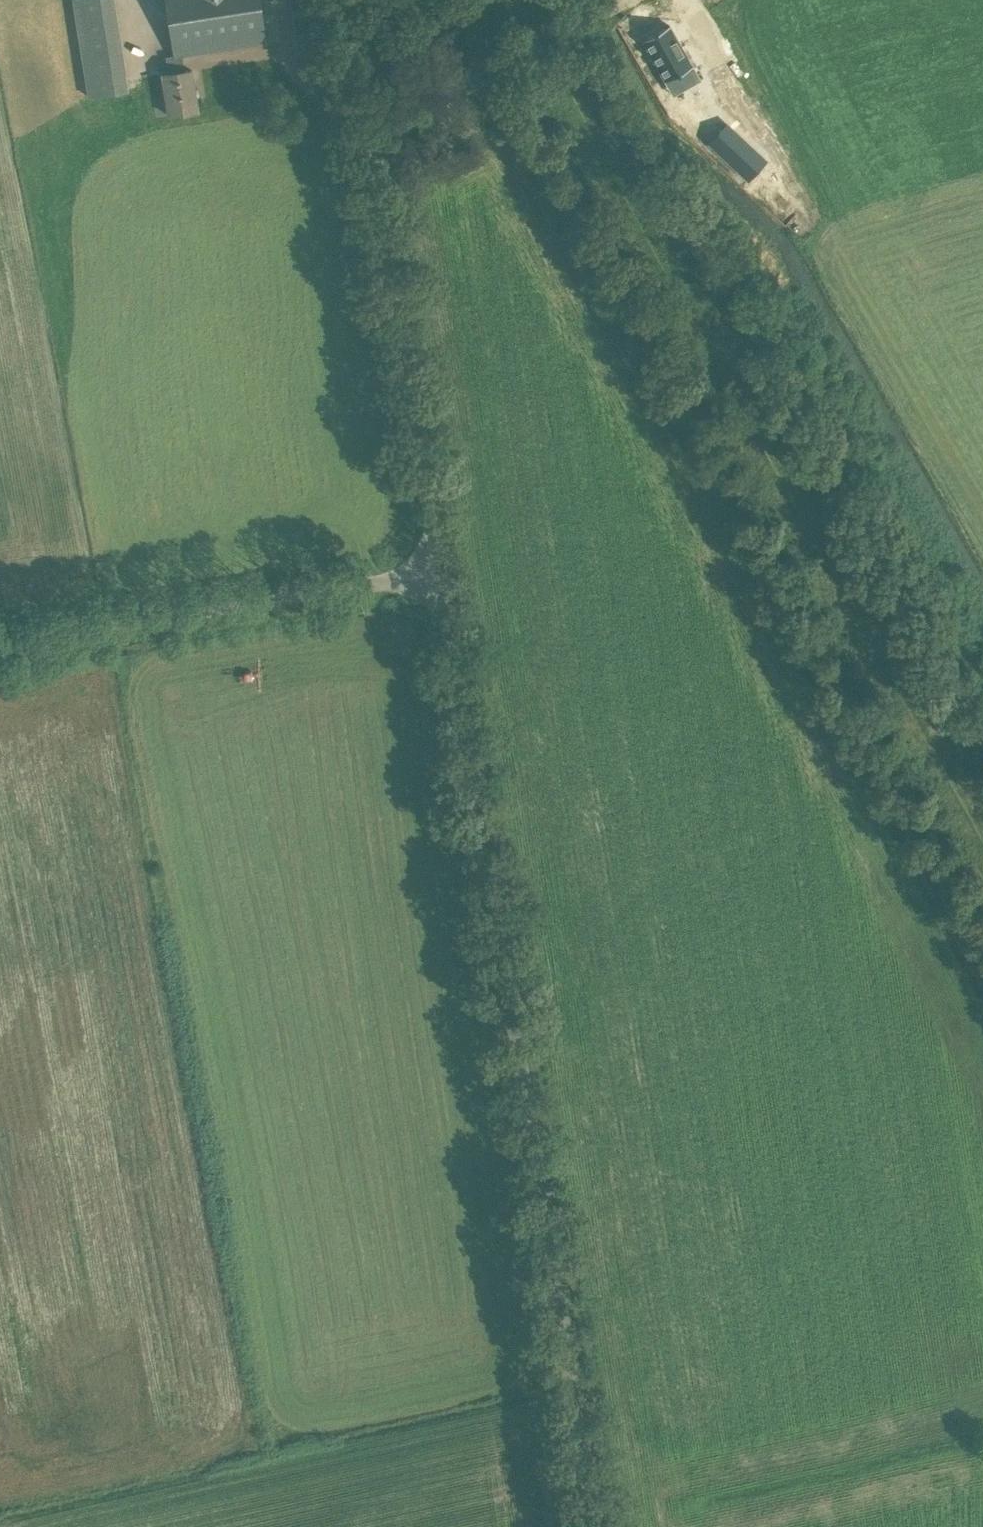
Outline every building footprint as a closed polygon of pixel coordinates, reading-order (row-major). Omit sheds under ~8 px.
[(172,55),(167,57),(168,73),(160,74),(167,115),(197,110),(190,69),(183,71),(181,56),(265,43),(259,0),(164,0),(172,55)] [(318,12),(316,0),(290,0),(292,16),(318,12)] [(671,25),(644,41),(667,82),(695,67),(671,25)] [(746,180),(765,159),(726,124),(707,144),(746,180)]
